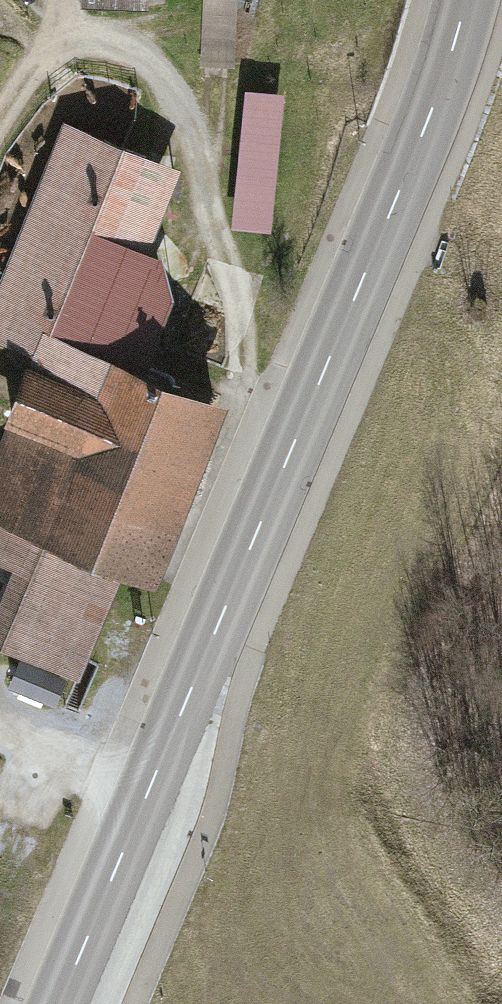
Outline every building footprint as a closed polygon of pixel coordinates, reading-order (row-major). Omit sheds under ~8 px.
[(250,98),(235,237),(270,240),(284,101),(250,98)] [(0,454),(0,558),(31,570),(3,642),(79,671),(123,558),(156,571),(220,407),(98,359),(171,174),(63,132),(0,294),(0,338),(40,353),(0,454)] [(23,658),(13,682),(63,703),(73,679),(23,658)]
